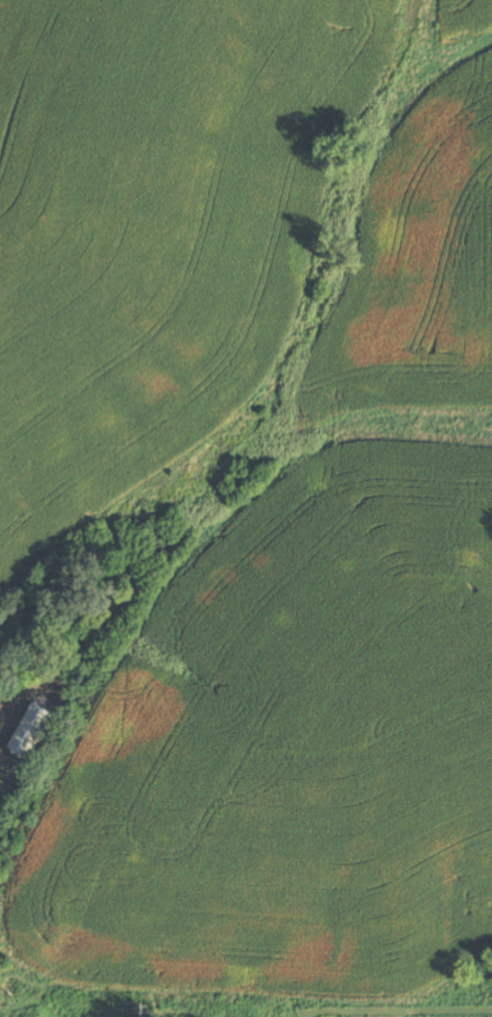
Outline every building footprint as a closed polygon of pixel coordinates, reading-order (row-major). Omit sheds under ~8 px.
[(30,760),(51,712),(30,703),(9,751),(30,760)]
